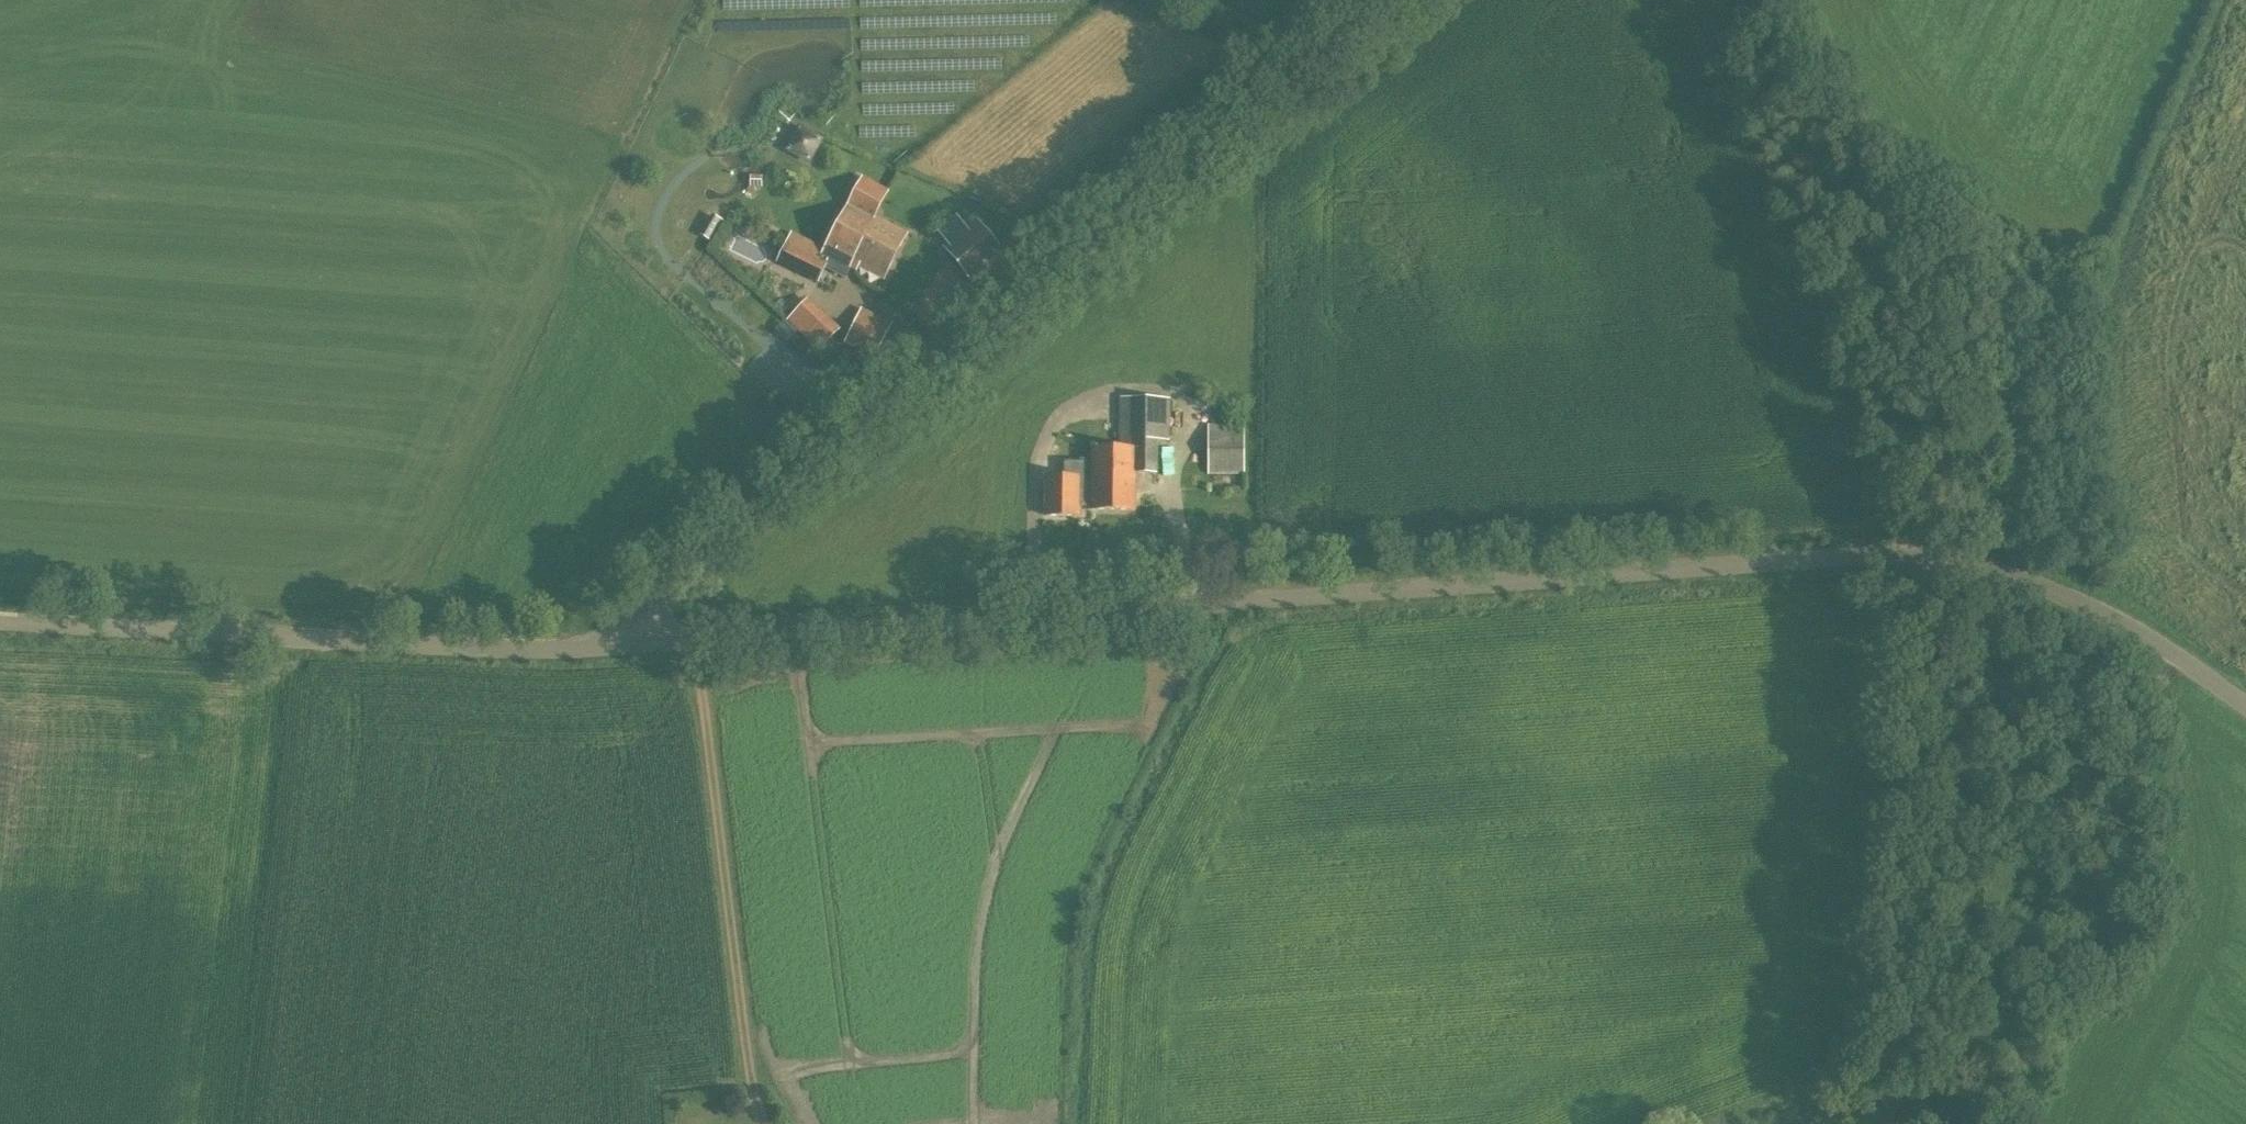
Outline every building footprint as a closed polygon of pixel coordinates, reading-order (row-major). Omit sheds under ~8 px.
[(799,132),(790,149),(807,158),(816,142),(799,132)] [(888,189),(862,175),(825,249),(792,232),(786,245),(826,265),(829,257),(851,268),(853,262),(857,264),(863,252),(864,251),(864,250),(864,249),(864,248),(863,247),(863,246),(862,245),(861,244),(860,244),(874,216),(888,189)] [(863,252),(857,264),(884,278),(907,233),(874,216),(860,244),(861,244),(862,245),(863,246),(863,247),(864,248),(864,249),(864,250),(864,251),(863,252)] [(978,218),(942,246),(972,284),(1007,256),(978,218)] [(778,262),(817,282),(826,265),(786,245),(778,262)] [(809,295),(786,320),(821,351),(843,326),(809,295)] [(844,341),(874,358),(891,327),(860,310),(844,341)] [(1090,506),(1090,511),(1135,511),(1136,472),(1155,472),(1155,439),(1168,440),(1169,399),(1120,398),(1120,447),(1091,446),(1090,487),(1090,506)] [(1208,474),(1244,474),(1244,424),(1208,424),(1208,474)] [(1090,506),(1090,487),(1079,486),(1080,477),(1045,476),(1045,516),(1079,517),(1079,506),(1090,506)]
